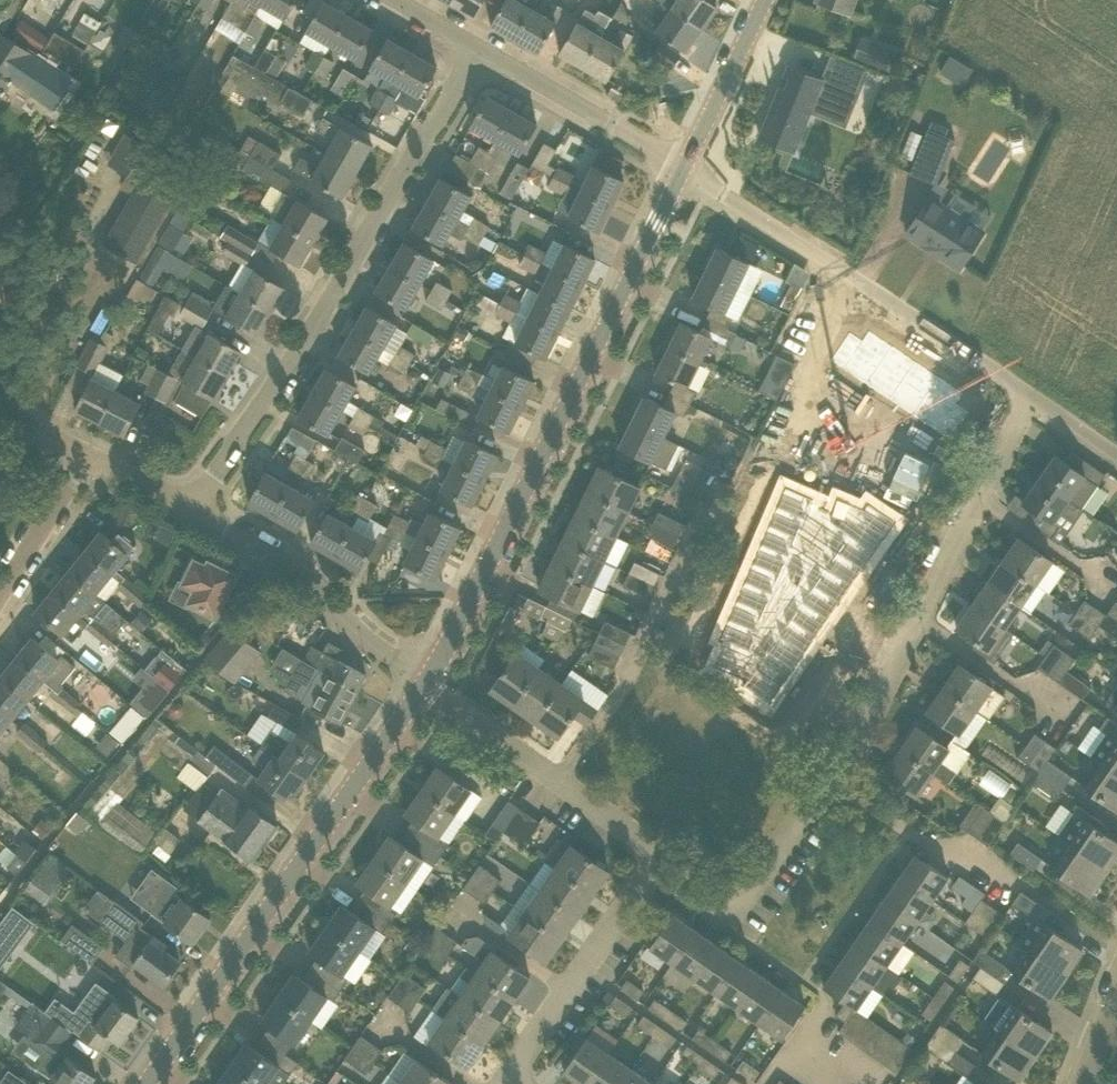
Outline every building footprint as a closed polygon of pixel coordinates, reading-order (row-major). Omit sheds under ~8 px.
[(20,5),(12,0),(0,0),(0,28),(5,31),(20,5)] [(199,3),(210,9),(215,0),(201,0),(199,3)] [(251,0),(233,0),(223,16),(247,30),(256,15),(247,9),(251,0)] [(286,19),(297,0),(264,0),(262,4),(286,19)] [(476,16),(485,0),(453,0),(451,2),(476,16)] [(491,25),(515,39),(533,9),(538,0),(506,0),(491,25)] [(630,18),(622,0),(613,16),(627,24),(630,18)] [(673,7),(672,8),(701,29),(717,6),(709,0),(662,0),(673,7)] [(854,0),(819,0),(818,0),(849,12),(854,0)] [(308,31),(331,44),(348,15),(324,1),(307,31),(308,31)] [(515,39),(539,53),(557,22),(556,22),(564,7),(554,1),(545,16),(533,9),(515,39)] [(97,28),(101,21),(106,12),(91,3),(86,12),(73,33),(89,43),(98,29),(97,28)] [(598,8),(596,13),(586,7),(577,22),(577,21),(560,53),(584,66),(601,36),(612,16),(598,8)] [(656,31),(686,51),(701,29),(672,8),(664,20),(650,11),(643,21),(657,31),(656,31)] [(112,67),(135,29),(112,15),(89,52),(112,67)] [(257,36),(265,21),(256,15),(247,30),(257,36)] [(356,58),(373,29),(348,15),(331,44),(356,58)] [(9,37),(39,57),(40,56),(50,37),(20,19),(9,37)] [(584,66),(608,80),(626,50),(625,49),(633,34),(623,28),(614,43),(601,36),(584,66)] [(50,37),(40,56),(69,75),(85,49),(55,29),(50,37)] [(278,55),(290,37),(277,29),(255,66),(268,73),(278,55)] [(39,57),(9,37),(1,32),(0,32),(0,99),(12,81),(54,108),(73,80),(68,77),(39,57)] [(413,52),(388,38),(371,67),(396,81),(413,52)] [(673,66),(681,54),(662,41),(654,53),(673,66)] [(889,71),(897,49),(885,44),(877,66),(889,71)] [(315,49),(305,65),(315,71),(325,54),(315,49)] [(380,109),(391,114),(400,99),(398,97),(404,86),(420,96),(437,66),(413,52),(396,81),(390,92),(380,109)] [(335,62),(325,54),(315,71),(326,77),(335,62)] [(951,78),(962,61),(950,54),(940,72),(951,78)] [(313,98),(292,87),(277,78),(276,78),(268,73),(255,66),(233,55),(214,89),(249,108),(256,98),(258,94),(265,99),(279,106),(282,101),(305,114),(313,98)] [(276,78),(277,78),(287,61),(278,55),(268,73),(276,78)] [(761,137),(794,150),(810,111),(816,97),(851,111),(857,96),(822,81),(822,80),(789,66),(785,75),(790,77),(785,88),(781,87),(761,137)] [(344,96),(357,75),(345,68),(332,89),(344,96)] [(75,93),(80,85),(73,80),(67,89),(75,93)] [(145,101),(146,101),(165,112),(174,96),(155,85),(145,101)] [(380,109),(390,92),(379,86),(370,103),(380,109)] [(489,96),(472,126),(496,140),(513,109),(489,96)] [(520,154),(538,123),(513,109),(496,140),(520,154)] [(367,127),(372,118),(360,111),(355,120),(367,127)] [(358,170),(373,144),(323,116),(316,129),(335,139),(327,152),(358,170)] [(955,139),(946,135),(929,129),(928,128),(920,149),(947,160),(955,139)] [(190,170),(157,152),(125,133),(108,163),(128,174),(121,187),(133,194),(105,244),(136,262),(190,170)] [(258,140),(249,155),(250,156),(273,169),(274,168),(282,153),(258,140)] [(549,164),(557,149),(545,142),(533,164),(553,175),(570,183),(575,174),(559,166),(557,168),(549,164)] [(448,169),(467,180),(473,183),(474,182),(472,181),(480,167),(490,151),(480,146),(471,162),(457,153),(448,169)] [(241,151),(236,161),(245,165),(250,156),(250,155),(241,151)] [(480,167),(489,172),(498,156),(490,151),(480,167)] [(294,169),(343,197),(358,170),(327,152),(319,167),(301,156),(294,169)] [(616,176),(624,160),(607,152),(599,167),(616,176)] [(315,241),(329,217),(285,191),(292,179),(274,168),(273,169),(250,156),(245,165),(244,168),(253,174),(254,171),(263,176),(261,178),(272,185),(258,208),(273,217),(284,223),(315,241)] [(512,198),(529,168),(517,161),(500,192),(512,198)] [(599,167),(594,165),(582,190),(612,205),(624,180),(616,176),(599,167)] [(474,182),(482,186),(489,172),(480,167),(472,181),(474,182)] [(565,195),(570,183),(553,175),(548,187),(565,195)] [(457,219),(462,210),(471,195),(441,178),(427,202),(457,219)] [(569,216),(600,230),(612,205),(582,190),(569,216)] [(980,231),(926,196),(902,234),(922,247),(924,244),(935,251),(933,254),(956,269),(980,231)] [(427,202),(413,226),(443,243),(450,232),(462,239),(464,236),(479,245),(480,243),(494,251),(499,243),(485,235),(469,226),(457,219),(427,202)] [(490,225),(474,216),(469,226),(485,235),(490,225)] [(170,222),(159,242),(173,250),(175,247),(185,231),(170,222)] [(284,223),(269,247),(301,265),(315,241),(284,223)] [(252,254),(259,241),(229,224),(222,236),(229,241),(252,254)] [(752,259),(759,244),(742,236),(735,251),(752,259)] [(246,264),(252,254),(229,241),(223,252),(243,263),(243,262),(246,264)] [(434,258),(405,242),(390,266),(420,283),(434,258)] [(565,243),(553,268),(583,283),(596,258),(565,243)] [(173,252),(159,244),(140,278),(154,285),(173,252)] [(540,262),(541,262),(546,252),(545,252),(529,244),(524,253),(540,262)] [(737,287),(749,262),(718,247),(706,272),(737,287)] [(540,262),(524,253),(519,264),(536,272),(540,262)] [(243,262),(243,263),(230,285),(227,284),(227,285),(271,310),(285,287),(246,264),(243,262)] [(390,266),(376,290),(406,307),(420,283),(390,266)] [(553,268),(541,293),(571,308),(583,283),(553,268)] [(706,272),(693,298),(712,307),(706,319),(727,329),(734,316),(724,312),(737,287),(706,272)] [(437,280),(432,289),(447,298),(452,289),(437,280)] [(792,309),(802,289),(791,283),(780,304),(792,309)] [(214,310),(226,315),(226,316),(257,334),(271,310),(227,285),(216,303),(194,290),(191,296),(191,295),(185,305),(208,319),(214,310)] [(442,308),(447,298),(432,289),(426,299),(434,303),(442,308)] [(516,311),(518,307),(521,300),(505,292),(499,303),(516,311)] [(494,314),(499,303),(481,293),(475,303),(494,314)] [(541,293),(529,318),(558,332),(571,308),(541,293)] [(166,294),(161,304),(171,310),(177,300),(166,294)] [(516,311),(499,303),(494,314),(511,322),(516,311)] [(203,328),(208,319),(185,305),(179,314),(203,328)] [(415,353),(400,345),(388,338),(398,322),(367,306),(353,330),(383,347),(410,363),(415,353)] [(558,332),(529,318),(516,311),(511,322),(505,336),(517,342),(516,343),(546,357),(558,332)] [(700,331),(681,322),(669,347),(700,362),(713,336),(721,341),(731,346),(737,333),(727,329),(706,319),(700,331)] [(466,340),(471,331),(460,325),(456,334),(466,340)] [(435,335),(421,326),(415,337),(429,345),(435,335)] [(850,330),(831,359),(867,384),(894,345),(869,329),(863,339),(850,330)] [(109,346),(115,334),(106,330),(100,342),(109,346)] [(378,357),(383,347),(353,330),(339,354),(370,372),(378,357)] [(227,375),(241,351),(211,333),(197,357),(227,375)] [(109,346),(100,342),(91,338),(78,365),(94,373),(99,362),(102,363),(110,346),(109,346)] [(867,384),(891,400),(917,361),(894,345),(867,384)] [(669,347),(657,372),(675,382),(669,394),(690,404),(691,403),(696,391),(687,387),(700,362),(669,347)] [(213,398),(227,375),(197,357),(184,349),(169,373),(168,373),(157,397),(174,405),(176,401),(203,416),(213,398)] [(390,364),(405,373),(410,363),(395,354),(390,364)] [(891,400),(914,415),(940,376),(917,361),(891,400)] [(141,380),(150,384),(146,392),(157,397),(168,373),(150,363),(141,380)] [(496,380),(491,390),(522,406),(535,380),(504,365),(496,380)] [(467,369),(463,376),(479,384),(483,374),(468,366),(467,369)] [(370,424),(375,415),(349,400),(357,386),(327,368),(313,392),(343,410),(344,409),(353,416),(353,415),(369,425),(370,424)] [(458,386),(474,393),(479,384),(463,376),(458,386)] [(964,392),(940,376),(914,415),(951,440),(970,411),(957,402),(964,392)] [(784,386),(766,377),(759,390),(777,400),(784,386)] [(116,390),(92,378),(76,409),(100,421),(116,390)] [(69,384),(61,408),(70,410),(77,387),(69,384)] [(125,434),(141,403),(116,390),(100,421),(125,434)] [(479,415),(510,431),(522,406),(491,390),(479,415)] [(313,392),(299,416),(329,435),(343,410),(313,392)] [(663,405),(645,396),(633,421),(664,436),(676,412),(684,416),(687,410),(695,415),(699,407),(691,403),(690,404),(669,394),(663,405)] [(847,413),(836,406),(831,413),(842,421),(847,413)] [(847,413),(842,421),(853,428),(858,420),(847,413)] [(353,415),(353,416),(348,424),(364,434),(369,425),(353,415)] [(375,415),(370,424),(379,430),(382,425),(384,421),(375,415)] [(633,421),(620,446),(651,462),(651,461),(667,468),(679,443),(664,436),(633,421)] [(296,428),(288,447),(309,455),(316,436),(296,428)] [(447,447),(420,433),(416,444),(426,449),(442,457),(447,447)] [(338,451),(348,457),(357,462),(365,448),(345,437),(343,436),(335,449),(338,451)] [(888,452),(893,444),(882,437),(877,444),(888,452)] [(467,438),(455,463),(486,479),(498,454),(467,438)] [(893,444),(888,452),(899,459),(904,452),(893,444)] [(421,458),(421,459),(437,467),(442,457),(426,449),(421,458)] [(1106,474),(1105,473),(1072,450),(1065,461),(1055,454),(1039,478),(1082,508),(1098,485),(1106,474)] [(297,474),(306,458),(297,452),(288,468),(297,474)] [(307,479),(316,463),(306,458),(297,474),(307,479)] [(442,489),(473,504),(486,479),(455,463),(442,489)] [(640,486),(600,466),(588,491),(628,511),(640,486)] [(673,484),(697,499),(712,473),(701,466),(694,479),(679,472),(673,484)] [(746,467),(737,488),(763,499),(771,478),(746,467)] [(290,486),(265,473),(249,502),(274,516),(290,486)] [(1052,537),(1056,531),(1065,537),(1084,509),(1082,508),(1039,478),(1022,502),(1035,510),(1028,521),(1052,537)] [(300,492),(290,486),(274,516),(298,530),(315,500),(300,492)] [(743,684),(770,703),(896,521),(869,502),(864,509),(836,496),(832,510),(828,509),(814,502),(815,499),(786,486),(720,638),(725,640),(714,665),(747,679),(743,684)] [(616,535),(628,511),(588,491),(576,515),(616,535)] [(360,514),(369,499),(358,493),(349,508),(360,514)] [(360,514),(354,526),(353,526),(335,556),(360,570),(368,557),(382,532),(386,525),(371,517),(378,504),(369,499),(360,514)] [(679,535),(685,524),(659,511),(653,523),(679,535)] [(329,512),(311,542),(335,556),(353,526),(329,512)] [(449,552),(462,527),(431,512),(425,524),(411,517),(409,520),(399,515),(395,513),(394,512),(389,522),(405,530),(418,537),(449,552)] [(616,535),(576,515),(564,540),(604,560),(616,535)] [(389,522),(388,526),(386,525),(382,532),(392,537),(400,541),(405,530),(389,522)] [(647,534),(674,547),(679,535),(653,523),(647,534)] [(85,552),(111,574),(121,582),(117,586),(129,596),(137,587),(125,577),(126,577),(115,568),(128,553),(137,543),(121,529),(112,540),(102,531),(85,552)] [(418,537),(413,547),(406,562),(437,578),(449,552),(418,537)] [(1053,559),(1019,537),(1004,559),(1037,582),(1053,559)] [(552,564),(592,584),(604,560),(564,540),(552,564)] [(95,593),(95,592),(111,574),(85,552),(69,572),(95,593)] [(1046,589),(1037,582),(1004,559),(988,582),(1021,605),(1031,612),(1046,589)] [(218,611),(230,617),(253,589),(226,575),(228,571),(217,565),(215,570),(195,560),(184,583),(196,588),(190,601),(216,614),(218,611)] [(655,585),(661,573),(635,561),(629,572),(655,585)] [(572,618),(575,619),(592,584),(552,564),(539,589),(552,595),(546,606),(572,618)] [(107,601),(105,600),(117,586),(121,582),(111,574),(95,592),(95,593),(69,572),(53,591),(90,621),(86,626),(97,636),(106,626),(95,616),(107,601)] [(624,584),(650,597),(655,585),(629,572),(624,584)] [(1005,627),(1021,605),(988,582),(972,604),(1005,627)] [(141,606),(149,597),(137,587),(129,596),(141,606)] [(259,607),(275,620),(291,601),(275,588),(259,607)] [(53,591),(37,611),(63,633),(70,624),(80,632),(86,626),(90,621),(53,591)] [(1079,630),(1097,606),(1086,598),(1069,622),(1079,630)] [(1116,601),(1108,612),(1116,618),(1116,601)] [(511,604),(505,615),(504,614),(498,627),(499,628),(495,636),(499,638),(504,630),(510,633),(516,620),(514,619),(520,608),(511,604)] [(972,604),(956,627),(990,650),(1005,627),(972,604)] [(558,641),(566,630),(572,618),(546,606),(540,617),(548,621),(542,633),(558,641)] [(1097,606),(1079,630),(1091,638),(1100,624),(1108,613),(1097,606)] [(142,631),(153,619),(142,610),(132,622),(142,631)] [(1108,612),(1108,613),(1100,624),(1116,636),(1116,618),(1108,612)] [(626,644),(632,633),(607,620),(600,632),(626,644)] [(232,625),(205,657),(235,683),(262,651),(232,625)] [(114,640),(118,636),(115,634),(106,626),(97,636),(110,646),(114,640)] [(205,645),(212,637),(205,631),(199,639),(205,645)] [(600,632),(595,643),(620,656),(626,644),(600,632)] [(34,637),(17,657),(44,679),(54,687),(49,692),(61,702),(69,692),(60,684),(76,665),(63,655),(60,659),(34,637)] [(1046,655),(1054,644),(1048,638),(1040,651),(1046,655)] [(313,645),(305,660),(359,689),(367,674),(339,659),(345,650),(329,641),(324,651),(313,645)] [(620,656),(595,643),(589,655),(615,668),(620,656)] [(86,644),(76,656),(101,676),(111,664),(86,644)] [(1049,675),(1066,651),(1054,644),(1046,655),(1038,667),(1049,675)] [(1077,658),(1066,651),(1049,675),(1060,683),(1068,671),(1077,658)] [(491,689),(514,705),(540,668),(517,652),(491,689)] [(27,699),(28,698),(44,679),(17,657),(1,677),(27,699)] [(282,687),(299,696),(298,698),(341,722),(359,689),(305,660),(298,657),(282,687)] [(167,659),(154,675),(170,689),(183,673),(167,659)] [(1005,695),(993,687),(960,664),(944,688),(987,718),(1005,695)] [(154,675),(146,668),(143,665),(132,677),(144,687),(154,675)] [(536,720),(562,683),(540,668),(514,705),(536,720)] [(1091,686),(1068,671),(1060,683),(1083,699),(1091,686)] [(11,719),(27,699),(1,677),(0,679),(0,710),(11,719)] [(588,725),(599,710),(584,700),(585,699),(562,683),(536,720),(559,736),(574,715),(588,725)] [(1116,706),(1116,685),(1108,698),(1116,706)] [(927,711),(957,731),(952,739),(965,748),(987,718),(944,688),(927,711)] [(81,701),(69,692),(61,702),(73,712),(81,701)] [(293,730),(300,717),(276,703),(269,716),(293,730)] [(132,705),(126,712),(139,724),(145,716),(132,705)] [(11,719),(0,710),(0,732),(11,719)] [(1103,764),(1116,773),(1116,722),(1108,716),(1099,728),(1107,733),(1091,756),(1103,764)] [(87,815),(142,855),(148,847),(159,833),(121,802),(162,750),(185,766),(198,749),(156,717),(77,810),(85,817),(87,815)] [(29,741),(37,731),(26,721),(17,731),(29,741)] [(947,746),(918,725),(901,749),(933,772),(949,782),(970,752),(965,748),(952,739),(947,746)] [(308,776),(325,752),(297,733),(291,742),(273,729),(262,744),(308,776)] [(49,741),(37,731),(29,741),(40,751),(49,741)] [(1030,765),(1046,741),(1035,733),(1019,757),(1030,765)] [(1040,772),(1049,759),(1057,748),(1046,741),(1030,765),(1040,772)] [(255,774),(232,757),(215,744),(207,755),(206,756),(217,765),(218,764),(224,768),(223,769),(246,786),(255,774)] [(258,778),(287,797),(300,777),(305,781),(308,776),(262,744),(253,756),(267,765),(258,778)] [(198,749),(185,766),(178,776),(197,790),(184,809),(253,860),(279,824),(249,802),(243,810),(204,781),(209,774),(210,775),(217,765),(206,756),(207,755),(198,749)] [(884,773),(903,786),(917,795),(933,772),(901,749),(884,773)] [(1049,759),(1040,772),(1064,788),(1073,776),(1049,759)] [(1116,808),(1116,773),(1103,764),(1086,787),(1116,808)] [(455,812),(471,789),(439,766),(422,790),(455,812)] [(1064,788),(1040,772),(1033,783),(1056,800),(1064,788)] [(1010,784),(1002,796),(1013,804),(1024,789),(1012,781),(1011,783),(1010,784)] [(448,843),(438,836),(455,812),(422,790),(406,813),(414,819),(407,830),(441,854),(448,843)] [(509,799),(492,823),(486,833),(496,840),(503,830),(503,831),(519,807),(509,799)] [(1116,856),(1116,841),(1100,829),(1105,823),(1079,805),(1074,812),(1058,835),(1071,844),(1108,869),(1116,856)] [(979,813),(967,830),(979,838),(996,814),(983,806),(979,813)] [(514,838),(531,814),(519,807),(503,831),(514,838)] [(960,825),(967,830),(979,813),(972,808),(960,825)] [(79,833),(90,820),(85,817),(77,810),(67,823),(79,833)] [(541,822),(540,821),(531,814),(514,838),(524,845),(541,822)] [(1006,821),(996,814),(979,838),(989,845),(1006,821)] [(43,838),(53,826),(43,818),(33,830),(43,838)] [(166,861),(172,854),(171,853),(181,839),(164,826),(159,833),(148,847),(166,861)] [(441,854),(407,830),(399,841),(391,835),(375,859),(418,888),(435,864),(440,856),(441,854)] [(559,869),(594,893),(609,870),(561,836),(545,859),(559,869)] [(1018,841),(1010,853),(1034,870),(1042,858),(1018,841)] [(1071,844),(1055,867),(1091,893),(1108,869),(1071,844)] [(18,874),(28,861),(17,853),(7,865),(18,874)] [(949,876),(915,853),(885,897),(918,921),(934,899),(944,883),(949,876)] [(37,895),(53,872),(46,868),(49,864),(42,859),(23,886),(37,895)] [(366,888),(359,898),(391,921),(399,910),(402,912),(418,888),(375,859),(358,882),(366,888)] [(471,876),(467,882),(463,888),(474,896),(490,872),(479,864),(471,876)] [(559,869),(544,892),(578,916),(594,893),(559,869)] [(467,882),(471,876),(463,871),(459,877),(467,882)] [(501,879),(490,872),(474,896),(484,903),(501,879)] [(974,884),(974,885),(965,896),(960,903),(971,911),(981,897),(982,898),(986,892),(974,884)] [(1037,919),(1045,907),(1021,890),(1013,902),(1037,919)] [(528,915),(562,938),(578,916),(544,892),(528,915)] [(165,921),(193,942),(211,917),(182,897),(165,921)] [(854,941),(888,965),(918,921),(885,897),(854,941)] [(343,904),(327,928),(359,950),(375,926),(383,932),(388,926),(391,921),(359,898),(351,910),(343,904)] [(172,972),(180,960),(164,949),(167,945),(153,935),(153,936),(139,926),(143,921),(113,899),(100,918),(129,939),(119,952),(163,983),(165,980),(168,982),(174,973),(172,972)] [(977,930),(993,907),(982,899),(966,922),(977,930)] [(977,930),(989,937),(1005,915),(993,907),(977,930)] [(512,937),(547,961),(562,938),(528,915),(515,933),(484,912),(487,923),(511,939),(512,937)] [(673,913),(650,947),(672,962),(695,928),(673,913)] [(1041,920),(1046,925),(1031,947),(1068,973),(1084,950),(1041,920)] [(105,946),(73,923),(62,939),(94,962),(105,946)] [(431,958),(447,934),(436,926),(420,950),(431,958)] [(19,942),(0,928),(0,968),(19,942)] [(349,978),(342,973),(359,950),(327,928),(310,951),(318,957),(311,968),(341,989),(349,978)] [(717,944),(695,928),(672,962),(694,977),(717,944)] [(458,942),(447,934),(431,958),(441,965),(458,942)] [(485,960),(477,972),(476,972),(515,998),(530,976),(494,951),(497,947),(478,935),(466,936),(461,945),(485,960)] [(416,955),(424,944),(412,936),(405,947),(416,955)] [(857,1009),(888,965),(854,941),(823,986),(846,1001),(855,1008),(857,1009)] [(717,944),(694,977),(716,992),(739,959),(717,944)] [(1014,972),(1051,997),(1068,973),(1031,947),(1014,972)] [(982,966),(997,976),(1005,964),(982,948),(974,959),(983,965),(982,966)] [(739,959),(716,992),(738,1008),(761,974),(739,959)] [(950,973),(957,980),(969,964),(960,959),(950,973)] [(460,974),(470,982),(461,994),(499,1021),(515,998),(476,972),(477,972),(466,965),(460,974)] [(1006,982),(997,976),(982,966),(974,978),(998,994),(1006,982)] [(341,989),(311,968),(303,979),(295,973),(279,996),(311,1019),(327,995),(333,1000),(341,989)] [(388,996),(399,1003),(415,980),(404,972),(388,996)] [(738,1008),(760,1023),(784,990),(761,974),(738,1008)] [(12,994),(15,989),(0,978),(0,989),(10,996),(12,994)] [(628,979),(621,988),(637,999),(643,990),(628,979)] [(426,987),(415,980),(399,1003),(409,1011),(426,987)] [(944,980),(933,996),(942,1003),(954,986),(944,980)] [(56,997),(45,1011),(71,1030),(72,1028),(83,1036),(101,1049),(110,1036),(120,1043),(139,1017),(129,1009),(130,1007),(97,981),(75,1011),(56,997)] [(499,1021),(461,994),(449,986),(433,1008),(445,1017),(484,1043),(499,1021)] [(33,1002),(15,989),(12,994),(29,1007),(33,1002)] [(632,1007),(616,995),(609,990),(600,1003),(610,1004),(627,1016),(632,1007)] [(760,1023),(782,1038),(806,1005),(784,990),(760,1023)] [(1036,1054),(1052,1031),(1000,995),(984,1019),(999,1030),(1036,1054)] [(263,1036),(287,1053),(311,1019),(279,996),(262,1020),(270,1026),(263,1036)] [(931,1019),(942,1003),(933,996),(930,1001),(922,1012),(931,1019)] [(665,1018),(672,1009),(656,998),(649,1007),(665,1018)] [(846,1001),(836,1014),(846,1021),(855,1008),(846,1001)] [(45,1011),(44,1010),(41,1008),(33,1002),(29,1007),(16,1026),(51,1050),(39,1068),(52,1077),(51,1078),(59,1083),(90,1083),(96,1075),(82,1065),(85,1060),(61,1043),(71,1030),(45,1011)] [(839,1031),(850,1039),(867,1015),(857,1009),(855,1008),(846,1021),(839,1031)] [(672,1009),(665,1018),(681,1030),(688,1020),(672,1009)] [(637,1024),(654,1035),(660,1026),(644,1015),(637,1024)] [(867,1015),(850,1039),(862,1047),(878,1023),(867,1015)] [(445,1017),(430,1040),(468,1066),(484,1043),(445,1017)] [(878,1023),(862,1047),(873,1055),(890,1031),(878,1023)] [(933,1035),(957,1051),(965,1039),(942,1023),(933,1035)] [(660,1026),(654,1035),(670,1046),(677,1037),(660,1026)] [(709,1049),(716,1040),(699,1028),(692,1037),(709,1049)] [(918,1038),(907,1030),(901,1039),(911,1047),(918,1038)] [(983,1053),(1020,1078),(1036,1054),(999,1030),(983,1053)] [(890,1031),(873,1055),(885,1063),(901,1039),(890,1031)] [(345,1058),(355,1065),(372,1042),(361,1035),(345,1058)] [(925,1046),(949,1063),(957,1051),(933,1035),(925,1046)] [(231,1066),(258,1083),(265,1083),(279,1065),(291,1073),(299,1061),(287,1053),(263,1036),(255,1048),(247,1042),(231,1066)] [(587,1037),(564,1070),(584,1083),(587,1083),(609,1052),(587,1037)] [(901,1039),(885,1063),(896,1071),(912,1047),(911,1047),(901,1039)] [(716,1040),(709,1049),(726,1060),(732,1051),(716,1040)] [(383,1049),(372,1042),(355,1065),(367,1073),(383,1049)] [(681,1055),(697,1065),(703,1056),(687,1045),(681,1055)] [(609,1052),(587,1083),(620,1083),(631,1067),(609,1052)] [(703,1056),(697,1065),(713,1076),(719,1067),(703,1056)] [(406,1083),(455,1083),(418,1058),(401,1081),(406,1083)] [(737,1068),(754,1080),(760,1070),(743,1059),(737,1068)] [(218,1083),(258,1083),(231,1066),(218,1083)] [(631,1067),(620,1083),(653,1083),(654,1083),(631,1067)] [(9,1069),(0,1083),(31,1083),(9,1069)] [(726,1072),(720,1081),(725,1083),(744,1083),(726,1072)]
